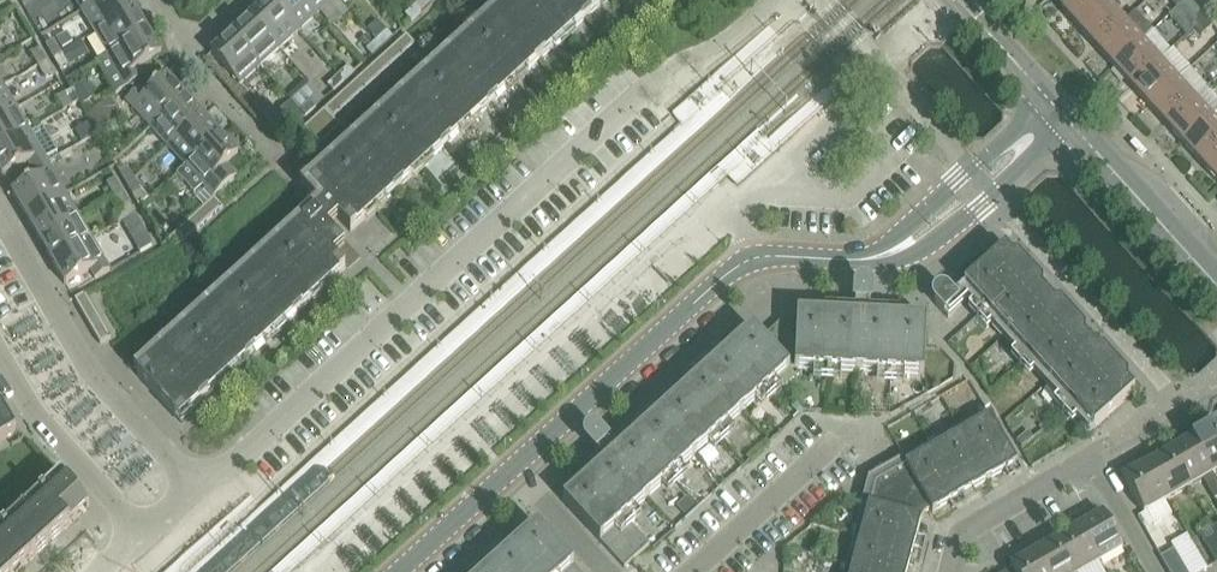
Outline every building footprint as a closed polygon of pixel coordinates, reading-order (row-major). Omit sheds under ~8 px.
[(100,0),(76,0),(82,10),(100,0)] [(95,33),(135,10),(129,0),(100,0),(82,10),(95,33)] [(270,0),(251,18),(279,49),(299,32),(270,0)] [(270,0),(299,32),(318,14),(305,0),(270,0)] [(318,14),(334,0),(305,0),(318,14)] [(493,103),(506,91),(502,86),(523,68),(527,72),(554,48),(550,43),(570,25),(574,29),(601,5),(597,1),(598,0),(514,0),(317,178),(309,185),(323,201),(337,216),(351,231),(365,218),(361,214),(371,205),(381,195),(385,200),(412,176),(408,171),(428,153),(432,158),(459,133),(455,129),(465,120),(475,110),(480,115),(493,103)] [(430,0),(421,0),(415,6),(422,12),(432,2),(430,0)] [(1061,8),(1079,28),(1109,1),(1109,0),(1070,0),(1061,8)] [(1206,18),(1190,0),(1186,0),(1169,15),(1187,35),(1195,28),(1206,18)] [(1079,28),(1096,48),(1127,20),(1109,1),(1079,28)] [(415,6),(405,15),(411,22),(422,12),(415,6)] [(95,33),(109,55),(148,32),(135,10),(95,33)] [(1114,67),(1144,39),(1153,31),(1136,12),(1127,20),(1096,48),(1114,67)] [(251,18),(231,35),(260,67),(279,49),(251,18)] [(1206,18),(1195,28),(1202,37),(1213,26),(1206,18)] [(377,40),(383,47),(393,37),(387,31),(377,40)] [(148,32),(109,55),(95,63),(114,95),(142,78),(137,70),(149,63),(162,55),(148,32)] [(67,33),(57,39),(63,49),(73,43),(67,33)] [(401,40),(409,49),(415,43),(407,34),(401,40)] [(240,85),(260,67),(231,35),(211,54),(240,85)] [(360,41),(367,49),(374,43),(366,35),(360,41)] [(1114,67),(1131,86),(1162,58),(1144,39),(1114,67)] [(53,57),(62,52),(54,40),(46,44),(53,57)] [(372,57),(383,47),(377,40),(366,50),(372,57)] [(409,49),(401,40),(395,45),(403,55),(409,49)] [(403,55),(395,45),(389,51),(397,60),(403,55)] [(39,66),(47,61),(40,48),(32,53),(39,66)] [(68,50),(63,53),(70,65),(75,62),(68,50)] [(397,60),(389,51),(383,56),(391,66),(397,60)] [(62,52),(53,57),(60,69),(69,65),(62,52)] [(391,66),(383,56),(377,62),(385,71),(391,66)] [(1131,86),(1148,105),(1179,77),(1162,58),(1131,86)] [(47,61),(39,66),(46,78),(54,73),(47,61)] [(385,71),(377,62),(370,68),(379,77),(385,71)] [(149,63),(137,70),(142,78),(147,75),(154,71),(149,63)] [(338,76),(344,82),(355,73),(349,66),(338,76)] [(379,77),(370,68),(364,73),(373,82),(379,77)] [(373,82),(364,73),(358,79),(367,88),(373,82)] [(133,83),(139,89),(145,96),(157,86),(147,75),(142,78),(133,83)] [(334,92),(344,82),(338,76),(328,85),(334,92)] [(127,101),(151,128),(185,97),(167,77),(157,86),(145,96),(139,89),(127,101)] [(1197,97),(1179,77),(1148,105),(1166,124),(1197,97)] [(367,88),(358,79),(352,84),(361,94),(367,88)] [(361,94),(352,84),(346,90),(355,99),(361,94)] [(3,86),(0,88),(0,118),(16,108),(3,86)] [(355,99),(346,90),(340,96),(349,105),(355,99)] [(73,106),(66,93),(57,98),(65,110),(73,106)] [(349,105),(340,96),(334,101),(342,110),(349,105)] [(151,128),(169,147),(202,116),(185,97),(151,128)] [(262,97),(253,105),(262,116),(272,107),(262,97)] [(1197,97),(1166,124),(1183,144),(1214,116),(1197,97)] [(112,99),(89,115),(103,135),(126,120),(112,99)] [(310,101),(299,111),(305,117),(316,108),(310,101)] [(342,110),(334,101),(328,107),(336,116),(342,110)] [(344,124),(328,107),(301,131),(317,148),(344,124)] [(16,108),(0,118),(0,148),(29,131),(16,108)] [(295,108),(282,119),(291,129),(304,118),(295,108)] [(1216,148),(1216,113),(1214,116),(1183,144),(1201,163),(1216,148)] [(220,135),(202,116),(169,147),(186,166),(220,135)] [(88,124),(76,131),(83,141),(94,135),(88,124)] [(0,148),(0,171),(4,177),(29,163),(34,171),(48,162),(29,131),(0,148)] [(205,186),(211,193),(223,182),(217,175),(238,155),(220,135),(186,166),(177,175),(195,195),(205,186)] [(1201,163),(1216,181),(1216,148),(1201,163)] [(66,193),(48,162),(34,171),(38,179),(13,193),(27,217),(66,193)] [(126,183),(134,178),(127,166),(119,170),(126,183)] [(114,195),(122,191),(115,178),(107,183),(114,195)] [(134,178),(126,183),(133,195),(142,191),(134,178)] [(122,191),(114,195),(121,208),(130,203),(122,191)] [(79,216),(66,193),(27,217),(40,239),(79,216)] [(208,203),(217,212),(223,207),(215,197),(208,203)] [(318,206),(313,211),(326,225),(331,220),(337,216),(323,201),(318,206)] [(202,209),(211,218),(217,212),(208,203),(202,209)] [(196,215),(204,224),(211,218),(202,209),(196,215)] [(326,225),(313,211),(300,222),(138,374),(175,415),(186,405),(190,410),(217,386),(213,381),(233,362),(237,367),(264,343),(260,338),(270,329),(280,320),(284,325),(311,300),(307,296),(317,286),(327,277),(331,282),(346,269),(337,260),(344,254),(345,246),(325,226),(326,225)] [(122,221),(129,233),(143,225),(135,213),(122,221)] [(190,220),(198,230),(204,224),(196,215),(190,220)] [(40,239),(53,262),(92,238),(79,216),(40,239)] [(183,226),(192,235),(198,230),(190,220),(183,226)] [(192,235),(183,226),(177,232),(185,241),(192,235)] [(92,238),(53,262),(66,285),(91,270),(96,278),(110,270),(92,238)] [(0,243),(0,261),(12,255),(6,241),(0,243)] [(972,295),(1072,405),(1094,429),(1135,392),(1121,377),(1124,374),(1107,355),(1104,358),(1078,330),(1081,327),(1065,308),(1062,311),(1036,283),(1039,280),(1030,271),(1022,261),(1019,264),(1002,246),(988,253),(966,267),(957,275),(946,285),(963,304),(972,295)] [(855,309),(870,310),(871,291),(871,290),(870,288),(870,287),(869,285),(867,284),(866,283),(864,283),(863,283),(861,283),(859,284),(858,285),(857,286),(856,288),(856,290),(855,309)] [(935,301),(936,302),(948,317),(959,307),(948,294),(947,293),(945,292),(944,291),(942,291),(940,291),(939,291),(937,292),(936,293),(935,294),(935,296),(934,298),(934,299),(935,301)] [(79,307),(90,300),(85,293),(75,299),(79,307)] [(83,314),(94,308),(90,300),(79,307),(83,314)] [(87,322),(98,315),(94,308),(83,314),(87,322)] [(790,369),(795,369),(924,375),(927,320),(797,314),(797,323),(781,322),(763,339),(790,369)] [(92,329),(103,323),(98,315),(87,322),(92,329)] [(96,337),(107,330),(103,323),(92,329),(96,337)] [(753,328),(611,457),(563,500),(625,568),(650,545),(626,518),(790,369),(763,339),(753,328)] [(107,330),(96,337),(100,344),(111,338),(107,330)] [(17,432),(3,409),(4,408),(0,401),(0,442),(17,432)] [(911,563),(915,564),(921,540),(917,539),(924,513),(931,509),(933,513),(951,502),(953,506),(974,494),(972,490),(988,481),(1006,471),(1008,475),(1020,468),(990,416),(908,463),(904,457),(869,478),(861,505),(868,507),(851,571),(908,571),(911,563)] [(1213,474),(1216,472),(1216,427),(1216,425),(1205,432),(1202,427),(1190,434),(1213,474)] [(588,442),(601,456),(611,447),(598,432),(597,431),(596,430),(594,430),(593,430),(591,430),(589,431),(588,432),(587,433),(586,435),(586,436),(586,438),(586,440),(587,441),(588,442)] [(1216,499),(1216,482),(1213,474),(1190,434),(1177,441),(1180,446),(1170,452),(1190,487),(1203,480),(1215,500),(1216,499)] [(1190,487),(1170,452),(1160,458),(1157,453),(1145,460),(1168,500),(1190,487)] [(1145,460),(1132,467),(1135,472),(1124,479),(1144,514),(1138,517),(1146,531),(1173,516),(1165,502),(1168,500),(1145,460)] [(50,543),(69,526),(82,513),(83,514),(89,509),(88,508),(89,507),(61,476),(21,512),(50,543)] [(687,497),(677,506),(685,515),(696,506),(687,497)] [(50,543),(21,512),(0,532),(0,566),(5,571),(18,571),(50,543)] [(1089,516),(1077,523),(1100,563),(1123,549),(1103,514),(1092,521),(1089,516)] [(1077,523),(1064,530),(1067,535),(1057,541),(1075,571),(1084,571),(1100,563),(1077,523)] [(513,546),(484,571),(581,571),(537,524),(513,546)] [(1214,527),(1200,535),(1216,564),(1216,533),(1214,527)] [(1045,571),(1075,571),(1057,541),(1047,546),(1044,541),(1032,548),(1045,571)] [(1174,550),(1187,571),(1204,571),(1207,570),(1190,541),(1174,550)] [(1032,548),(1019,555),(1022,561),(1011,567),(1012,569),(1006,571),(1045,571),(1032,548)] [(1161,558),(1169,571),(1187,571),(1174,550),(1161,558)]
